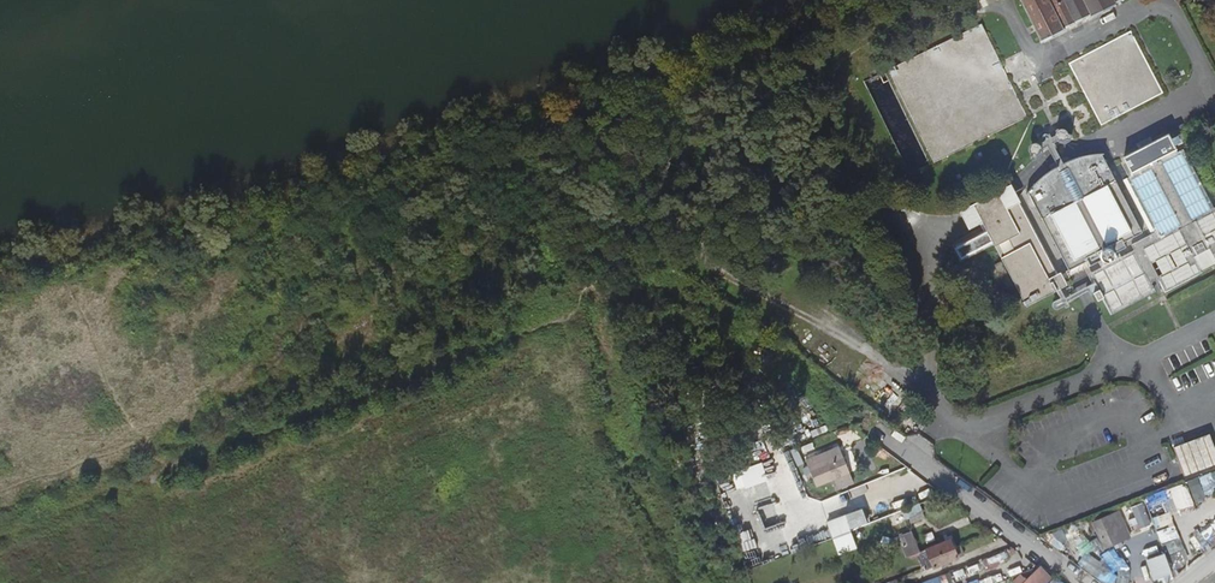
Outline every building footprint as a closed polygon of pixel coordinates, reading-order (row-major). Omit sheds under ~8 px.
[(1043,42),(1066,30),(1065,28),(1091,15),(1092,16),(1123,0),(1021,0),(1043,42)] [(1036,120),(989,28),(898,75),(945,166),(1036,120)] [(1070,64),(1103,126),(1165,93),(1132,32),(1070,64)] [(941,168),(894,76),(874,87),(921,178),(941,168)] [(1070,125),(1067,125),(1066,126),(1064,129),(1063,131),(1064,134),(1067,137),(1071,138),(1075,136),(1076,132),(1075,128),(1070,125)] [(1168,135),(1124,158),(1135,176),(1131,179),(1159,231),(1133,245),(1137,253),(1094,275),(1097,282),(1088,286),(1092,294),(1096,293),(1099,300),(1105,297),(1112,312),(1156,289),(1153,282),(1161,279),(1168,292),(1205,273),(1197,257),(1212,248),(1214,254),(1214,213),(1182,152),(1178,153),(1168,135)] [(1040,142),(1038,141),(1033,142),(1031,144),(1030,148),(1030,151),(1033,154),(1036,155),(1040,155),(1044,152),(1044,148),(1043,145),(1040,142)] [(1148,230),(1107,152),(1098,153),(1085,156),(1071,160),(1062,165),(1046,176),(1031,190),(1073,269),(1091,259),(1094,264),(1106,258),(1109,263),(1122,256),(1120,251),(1131,245),(1129,240),(1148,230)] [(992,227),(1016,214),(1007,197),(983,209),(992,227)] [(1026,209),(1016,214),(992,227),(1035,307),(1069,289),(1026,209)] [(1015,290),(1023,287),(1010,263),(1002,267),(1015,290)] [(1211,435),(1174,449),(1183,476),(1214,464),(1214,448),(1211,435)] [(834,478),(838,489),(856,482),(840,443),(806,457),(817,484),(834,478)] [(761,462),(734,473),(738,483),(751,478),(753,483),(767,478),(761,462)] [(732,475),(723,478),(726,485),(735,482),(732,475)] [(926,516),(921,502),(908,507),(914,521),(926,516)] [(1092,519),(1102,547),(1130,536),(1120,508),(1092,519)] [(828,521),(834,536),(841,555),(859,548),(851,529),(845,514),(828,521)] [(824,519),(808,525),(814,541),(830,535),(824,519)] [(751,527),(741,530),(746,546),(756,542),(751,527)] [(956,549),(952,540),(923,553),(914,533),(907,535),(915,557),(919,555),(927,573),(965,555),(962,546),(956,549)] [(1011,580),(1014,582),(1046,582),(1052,577),(1039,565),(1026,578),(1019,572),(1011,580)]
